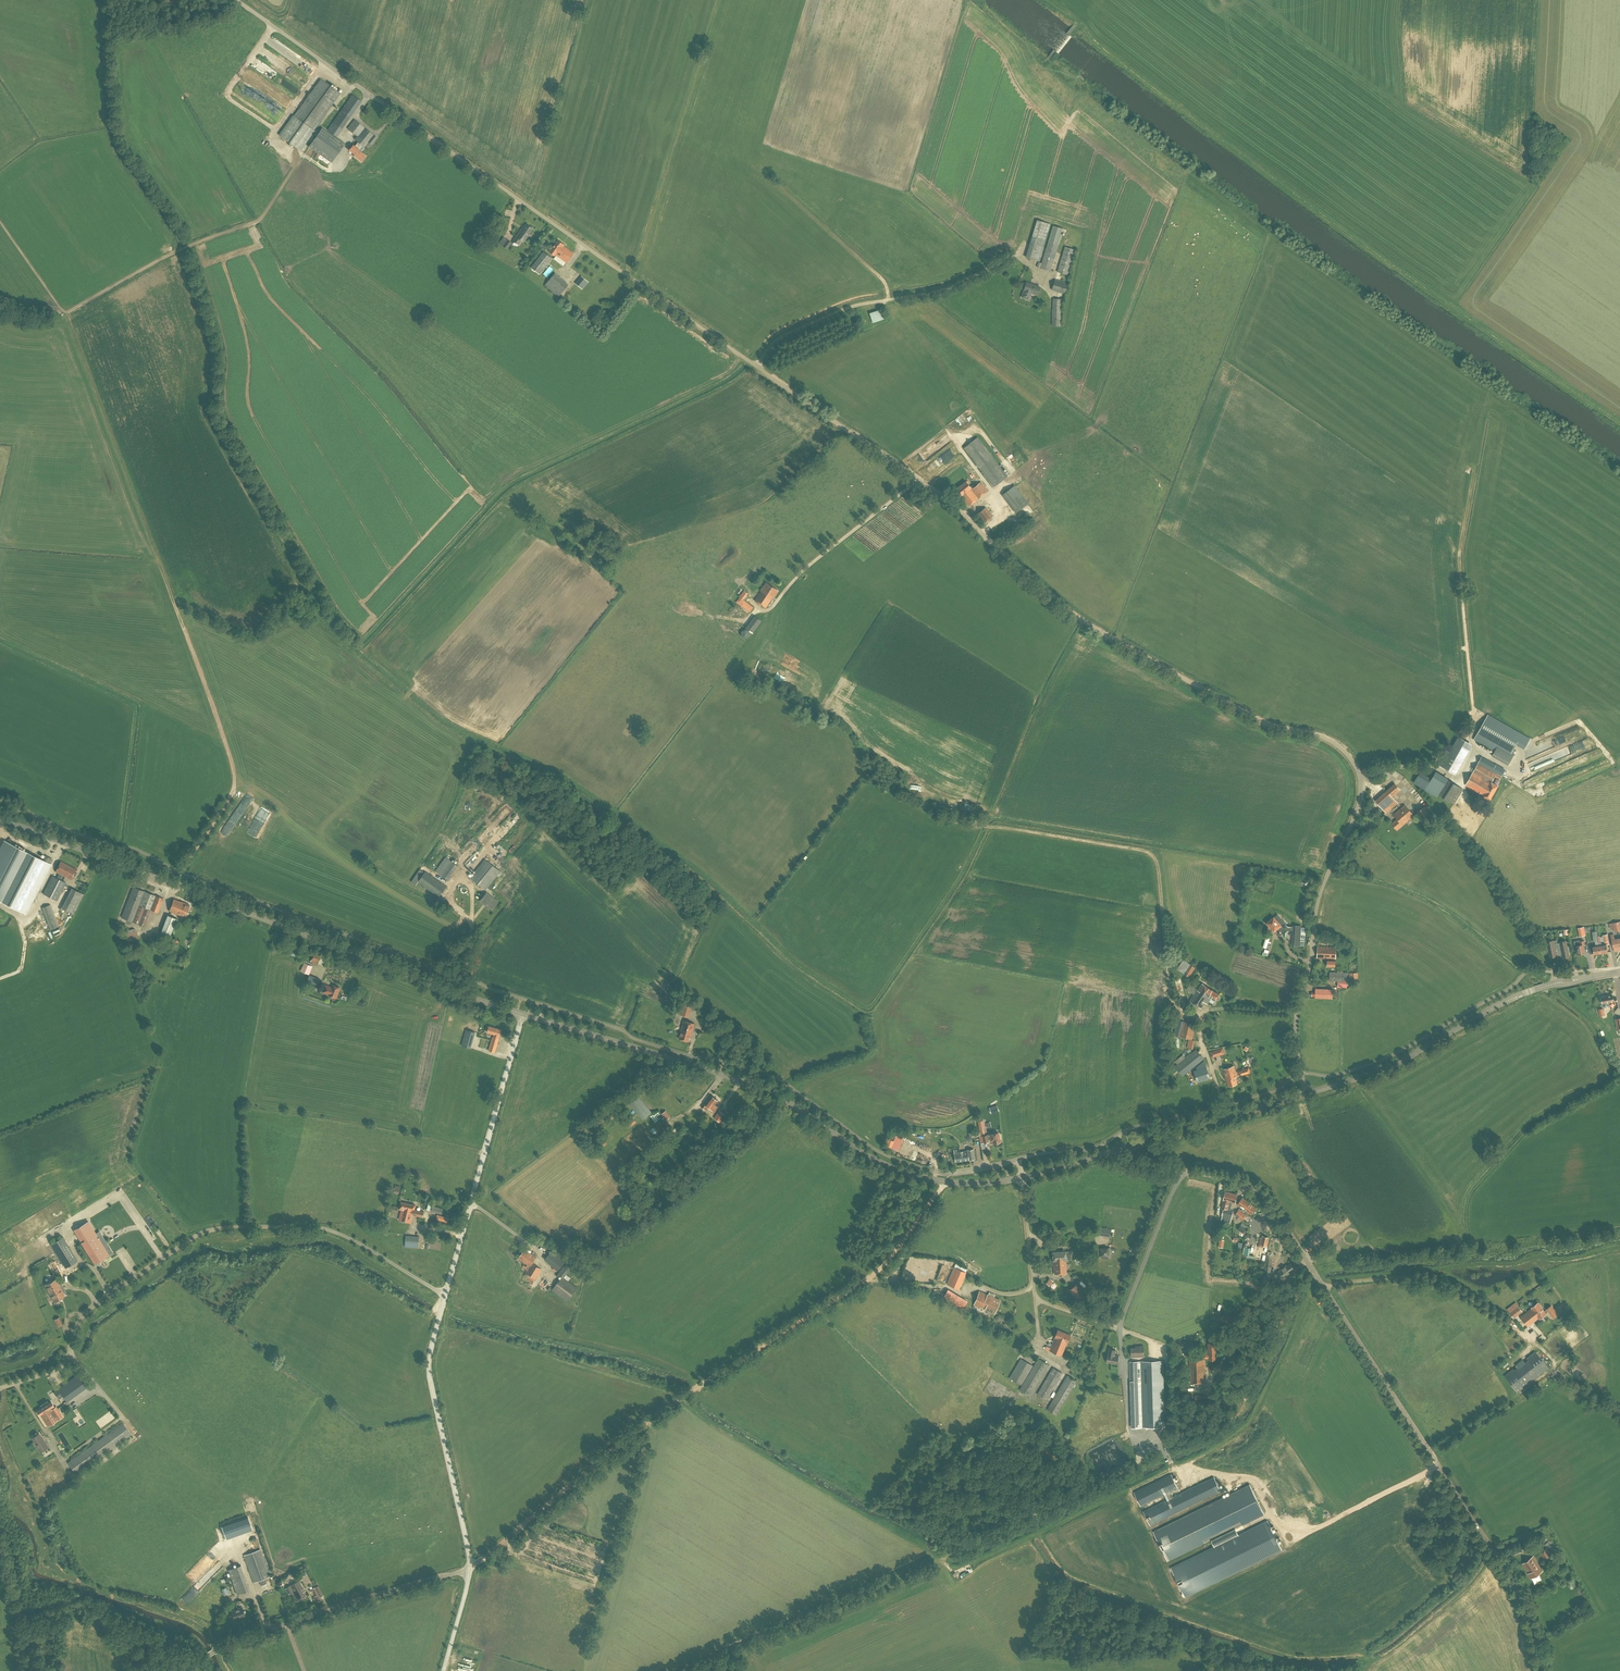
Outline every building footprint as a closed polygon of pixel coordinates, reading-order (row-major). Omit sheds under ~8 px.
[(272,36),(268,43),(285,53),(287,50),(286,49),(288,46),(272,36)] [(251,79),(269,91),(273,85),(268,81),(267,82),(255,74),(251,79)] [(314,130),(340,93),(320,79),(294,115),(293,114),(278,135),(300,151),(315,130),(314,130)] [(280,109),(274,106),(270,113),(275,116),(280,109)] [(343,108),(341,110),(350,117),(352,115),(343,108)] [(371,145),(377,138),(354,119),(347,128),(357,136),(354,139),(358,142),(354,146),(353,145),(349,150),(354,155),(353,156),(361,162),(366,156),(359,150),(362,146),(364,147),(368,142),(371,145)] [(344,143),(328,131),(324,128),(322,127),(312,141),(309,146),(331,162),(334,157),(344,143)] [(1039,262),(1045,240),(1050,224),(1037,220),(1032,236),(1025,258),(1039,262)] [(524,242),(533,229),(526,224),(522,230),(521,229),(513,241),(519,244),(521,240),(524,242)] [(1051,271),(1057,250),(1063,229),(1053,226),(1041,263),(1038,262),(1037,267),(1051,271)] [(508,240),(503,246),(508,249),(512,243),(508,240)] [(566,263),(574,253),(564,246),(564,245),(558,240),(549,252),(554,256),(555,255),(566,263)] [(1068,275),(1075,250),(1065,246),(1057,272),(1068,275)] [(539,275),(552,258),(543,251),(530,268),(539,275)] [(558,297),(569,284),(555,273),(545,285),(558,297)] [(582,289),(589,282),(581,276),(575,283),(582,289)] [(1064,294),(1068,283),(1055,279),(1051,290),(1064,294)] [(1037,295),(1040,287),(1026,282),(1024,291),(1021,298),(1029,300),(1032,293),(1037,295)] [(1052,326),(1060,326),(1061,299),(1050,299),(1049,309),(1052,309),(1052,326)] [(883,309),(872,312),(875,323),(886,319),(883,309)] [(999,464),(978,437),(963,448),(993,487),(1008,476),(1001,468),(1003,467),(1000,464),(999,464)] [(970,487),(966,481),(954,490),(959,497),(960,496),(968,506),(988,491),(981,482),(975,486),(974,484),(970,487)] [(1028,503),(1014,485),(1002,495),(1015,513),(1028,503)] [(1006,506),(1002,516),(1007,518),(1011,508),(1006,506)] [(983,523),(993,516),(986,507),(977,514),(983,523)] [(774,597),(779,591),(766,582),(760,591),(761,591),(755,600),(766,608),(773,596),(774,597)] [(744,590),(735,602),(742,607),(746,601),(743,599),(748,593),(744,590)] [(745,628),(752,633),(761,621),(754,616),(745,628)] [(746,638),(748,637),(750,635),(749,632),(747,630),(745,629),(742,631),(741,633),(741,636),(743,638),(746,638)] [(1525,749),(1530,739),(1522,734),(1488,714),(1473,739),(1494,751),(1492,756),(1508,765),(1514,753),(1512,752),(1516,744),(1525,749)] [(1455,774),(1472,745),(1458,736),(1449,752),(1445,750),(1437,764),(1455,774)] [(1500,780),(1505,770),(1482,756),(1465,785),(1479,793),(1478,794),(1483,796),(1489,800),(1498,786),(1491,782),(1495,777),(1500,780)] [(1608,759),(1609,762),(1606,763),(1608,767),(1617,764),(1614,756),(1608,759)] [(1595,767),(1581,771),(1583,776),(1596,772),(1595,767)] [(1420,772),(1413,783),(1425,790),(1436,797),(1438,794),(1454,804),(1463,789),(1435,772),(1431,779),(1420,772)] [(1386,814),(1398,803),(1393,797),(1401,790),(1395,783),(1375,800),(1386,814)] [(953,813),(954,808),(951,808),(951,806),(940,804),(932,802),(931,808),(939,810),(938,811),(943,812),(943,817),(947,817),(948,813),(950,813),(953,813)] [(965,803),(963,810),(971,812),(973,805),(965,803)] [(1397,831),(1403,825),(1402,825),(1414,815),(1405,805),(1394,815),(1397,818),(1391,824),(1397,831)] [(1428,808),(1427,806),(1415,812),(1424,827),(1436,819),(1432,813),(1433,812),(1430,807),(1428,808)] [(513,815),(501,829),(502,830),(496,837),(499,840),(502,837),(504,839),(521,822),(513,815)] [(489,831),(484,837),(488,840),(493,834),(489,831)] [(0,850),(0,901),(8,905),(26,914),(53,860),(32,849),(30,854),(5,841),(0,850)] [(458,865),(446,857),(442,862),(440,860),(434,868),(436,870),(435,871),(447,880),(458,865)] [(486,890),(501,871),(485,859),(470,878),(486,890)] [(53,875),(43,894),(55,900),(57,901),(66,883),(63,881),(64,879),(61,877),(63,875),(71,879),(76,869),(61,861),(56,871),(59,873),(57,878),(53,875)] [(424,872),(420,869),(411,882),(416,885),(418,882),(439,897),(446,887),(425,871),(424,872)] [(157,892),(165,895),(168,887),(160,885),(157,892)] [(158,913),(163,898),(133,887),(121,917),(144,926),(150,910),(158,913)] [(74,914),(84,894),(71,888),(61,907),(74,914)] [(493,909),(499,902),(486,892),(480,901),(484,904),(485,903),(493,909)] [(185,917),(190,905),(173,899),(169,911),(185,917)] [(50,930),(59,926),(50,904),(42,908),(50,930)] [(170,935),(177,918),(167,915),(161,931),(170,935)] [(1279,923),(1274,917),(1267,923),(1274,931),(1279,927),(1282,931),(1287,926),(1283,920),(1279,923)] [(193,921),(191,927),(196,930),(199,923),(193,921)] [(1613,927),(1612,923),(1609,924),(1610,929),(1613,928),(1614,932),(1619,930),(1619,927),(1618,928),(1616,927),(1613,927)] [(1305,946),(1305,940),(1306,928),(1301,927),(1293,926),(1292,939),(1292,946),(1300,946),(1305,946)] [(127,943),(137,940),(135,928),(124,931),(127,943)] [(1619,938),(1615,939),(1614,934),(1610,934),(1611,940),(1613,947),(1614,951),(1619,950),(1619,941),(1619,938)] [(1599,942),(1600,953),(1607,952),(1606,945),(1602,945),(1601,942),(1600,942),(1599,935),(1596,936),(1597,939),(1599,939),(1600,942),(1599,942)] [(1599,939),(1597,939),(1596,936),(1593,937),(1593,941),(1595,941),(1596,946),(1592,947),(1593,954),(1600,953),(1599,942),(1600,942),(1599,939)] [(172,955),(177,946),(179,941),(174,938),(171,944),(169,947),(166,952),(172,955)] [(1547,947),(1546,947),(1547,952),(1548,952),(1550,957),(1556,956),(1554,949),(1557,948),(1559,955),(1559,954),(1557,945),(1556,940),(1552,941),(1552,940),(1546,942),(1547,947)] [(1580,940),(1574,941),(1575,946),(1576,946),(1577,955),(1585,953),(1583,947),(1583,944),(1584,944),(1584,941),(1580,941),(1580,940)] [(1560,944),(1557,945),(1559,954),(1562,954),(1563,958),(1569,956),(1567,951),(1569,951),(1568,946),(1567,947),(1565,941),(1559,942),(1560,944)] [(1318,946),(1317,958),(1329,958),(1334,959),(1335,959),(1336,947),(1319,946),(1318,946)] [(314,952),(311,962),(319,964),(322,954),(314,952)] [(313,964),(305,960),(304,962),(300,971),(309,974),(312,966),(313,964)] [(1189,977),(1195,968),(1190,964),(1183,974),(1189,977)] [(1329,972),(1329,981),(1338,981),(1338,987),(1347,987),(1347,982),(1347,973),(1329,972)] [(310,975),(308,978),(306,983),(316,986),(319,978),(310,975)] [(1190,984),(1186,990),(1193,995),(1189,1001),(1202,1009),(1207,1000),(1209,1001),(1211,998),(1215,1001),(1216,1000),(1217,1000),(1219,1000),(1220,999),(1220,998),(1220,996),(1219,995),(1219,994),(1202,983),(1198,989),(1190,984)] [(332,987),(325,985),(323,992),(329,994),(329,995),(336,998),(340,988),(333,985),(332,987)] [(1315,988),(1315,998),(1328,998),(1329,989),(1315,988)] [(1612,995),(1601,997),(1602,1003),(1603,1006),(1604,1007),(1606,1007),(1607,1005),(1607,1003),(1617,1001),(1616,998),(1613,998),(1612,995)] [(688,1017),(691,1006),(681,1003),(677,1014),(688,1017)] [(452,1016),(450,1016),(446,1033),(452,1034),(456,1015),(453,1014),(452,1016)] [(691,1035),(694,1023),(684,1020),(680,1032),(681,1032),(679,1038),(688,1041),(690,1035),(691,1035)] [(1193,1049),(1195,1040),(1192,1040),(1196,1024),(1177,1020),(1173,1035),(1188,1039),(1187,1047),(1193,1049)] [(499,1038),(501,1030),(489,1026),(487,1027),(486,1030),(487,1032),(493,1034),(493,1037),(492,1036),(488,1050),(495,1052),(499,1038)] [(466,1030),(462,1046),(471,1048),(475,1032),(466,1030)] [(1211,1050),(1214,1058),(1227,1053),(1224,1046),(1211,1050)] [(1204,1059),(1196,1049),(1185,1058),(1183,1054),(1175,1061),(1177,1064),(1174,1066),(1182,1076),(1204,1059)] [(1197,1082),(1210,1078),(1205,1063),(1197,1066),(1198,1069),(1193,1070),(1195,1075),(1197,1082)] [(1228,1086),(1237,1084),(1235,1077),(1237,1076),(1234,1066),(1223,1069),(1228,1086)] [(1240,1076),(1241,1076),(1250,1073),(1249,1067),(1238,1070),(1240,1076)] [(643,1120),(652,1112),(637,1095),(628,1103),(643,1120)] [(718,1107),(715,1104),(718,1100),(712,1096),(705,1104),(704,1103),(701,1107),(704,1109),(706,1106),(711,1109),(710,1110),(714,1113),(718,1107)] [(665,1110),(661,1114),(666,1120),(670,1116),(665,1110)] [(720,1123),(726,1115),(719,1110),(714,1118),(720,1123)] [(628,1128),(636,1122),(632,1117),(625,1123),(628,1128)] [(984,1135),(983,1128),(979,1129),(981,1136),(979,1137),(980,1144),(989,1142),(987,1135),(984,1135)] [(1000,1142),(998,1132),(989,1134),(990,1142),(993,1141),(993,1144),(1000,1142)] [(888,1138),(885,1145),(891,1147),(894,1141),(894,1140),(888,1138)] [(960,1153),(959,1149),(953,1150),(954,1154),(955,1162),(968,1160),(969,1160),(975,1159),(974,1149),(966,1150),(967,1152),(960,1153)] [(1235,1203),(1237,1195),(1226,1192),(1223,1200),(1223,1199),(1221,1208),(1223,1208),(1221,1216),(1222,1216),(1221,1221),(1230,1224),(1233,1210),(1230,1210),(1232,1202),(1235,1203)] [(1238,1218),(1249,1203),(1242,1198),(1237,1205),(1243,1209),(1242,1210),(1239,1208),(1235,1215),(1238,1218)] [(423,1218),(424,1211),(414,1209),(415,1205),(401,1202),(399,1209),(401,1209),(399,1220),(411,1222),(413,1215),(423,1218)] [(1251,1215),(1256,1208),(1249,1203),(1238,1218),(1242,1220),(1248,1212),(1251,1215)] [(441,1214),(443,1209),(432,1206),(430,1211),(441,1214)] [(88,1222),(74,1230),(95,1264),(97,1267),(101,1264),(99,1261),(109,1255),(113,1253),(99,1231),(95,1233),(88,1222)] [(1243,1234),(1246,1229),(1241,1225),(1237,1230),(1243,1234)] [(1109,1237),(1110,1229),(1099,1227),(1098,1235),(1109,1237)] [(418,1248),(419,1236),(406,1235),(405,1247),(418,1248)] [(1268,1247),(1270,1237),(1262,1235),(1261,1238),(1260,1237),(1258,1246),(1263,1248),(1264,1246),(1268,1247)] [(65,1268),(78,1261),(63,1237),(51,1244),(65,1268)] [(554,1248),(544,1259),(557,1271),(567,1259),(554,1248)] [(541,1269),(532,1263),(536,1257),(524,1249),(518,1259),(527,1265),(526,1266),(524,1265),(522,1268),(526,1271),(524,1275),(534,1282),(541,1269)] [(1066,1253),(1065,1251),(1052,1252),(1053,1261),(1065,1260),(1066,1260),(1071,1259),(1070,1253),(1066,1253)] [(906,1262),(910,1256),(905,1253),(901,1259),(906,1262)] [(1271,1266),(1272,1254),(1267,1254),(1265,1265),(1263,1281),(1269,1281),(1272,1266),(1271,1266)] [(562,1277),(551,1290),(552,1291),(566,1302),(577,1288),(568,1281),(564,1277),(566,1275),(574,1264),(568,1260),(558,1274),(562,1277)] [(1065,1260),(1053,1261),(1054,1274),(1066,1273),(1065,1260)] [(55,1274),(60,1271),(55,1261),(50,1264),(55,1274)] [(1294,1269),(1290,1263),(1282,1269),(1278,1272),(1283,1278),(1286,1275),(1287,1277),(1291,1274),(1290,1273),(1294,1269)] [(961,1270),(963,1266),(958,1265),(957,1268),(954,1267),(946,1284),(959,1289),(966,1272),(961,1270)] [(53,1302),(65,1296),(56,1279),(45,1285),(53,1302)] [(1075,1299),(1085,1292),(1077,1283),(1068,1290),(1075,1299)] [(947,1289),(943,1297),(962,1309),(967,1301),(947,1289)] [(993,1314),(1000,1300),(990,1296),(979,1291),(973,1305),(984,1310),(993,1314)] [(1546,1309),(1544,1311),(1538,1302),(1531,1307),(1531,1308),(1520,1317),(1528,1327),(1538,1319),(1539,1318),(1539,1319),(1546,1314),(1546,1313),(1548,1311),(1553,1318),(1557,1314),(1551,1305),(1546,1309)] [(1514,1318),(1523,1312),(1518,1306),(1509,1313),(1514,1318)] [(61,1316),(56,1320),(60,1327),(65,1324),(61,1316)] [(1067,1343),(1071,1335),(1057,1330),(1054,1337),(1055,1337),(1049,1351),(1062,1356),(1067,1343)] [(1209,1354),(1203,1354),(1204,1359),(1209,1358),(1209,1360),(1210,1360),(1211,1361),(1215,1361),(1215,1360),(1216,1360),(1215,1351),(1216,1351),(1216,1343),(1207,1343),(1208,1351),(1209,1351),(1209,1354)] [(1131,1357),(1144,1356),(1144,1346),(1140,1346),(1140,1348),(1131,1348),(1131,1357)] [(1117,1364),(1119,1356),(1115,1355),(1116,1350),(1109,1349),(1107,1362),(1117,1364)] [(1517,1392),(1549,1368),(1536,1351),(1526,1358),(1528,1361),(1515,1371),(1513,1368),(1505,1375),(1517,1392)] [(1033,1366),(1021,1358),(1009,1378),(1022,1386),(1019,1390),(1030,1397),(1049,1365),(1038,1358),(1033,1366)] [(1191,1383),(1205,1383),(1204,1360),(1189,1360),(1191,1383)] [(1165,1427),(1163,1362),(1129,1363),(1130,1381),(1131,1381),(1133,1424),(1143,1423),(1143,1428),(1165,1427)] [(1047,1400),(1062,1373),(1052,1367),(1037,1394),(1047,1400)] [(1056,1415),(1076,1381),(1067,1376),(1047,1410),(1056,1415)] [(1236,1387),(1238,1381),(1231,1379),(1229,1385),(1236,1387)] [(58,1389),(62,1396),(64,1398),(72,1391),(66,1383),(58,1389)] [(51,1402),(36,1411),(39,1415),(40,1414),(41,1416),(42,1417),(48,1426),(63,1417),(56,1407),(51,1410),(50,1408),(54,1406),(51,1402)] [(123,1423),(103,1437),(67,1462),(76,1474),(131,1434),(123,1423)] [(43,1439),(39,1433),(31,1438),(38,1448),(40,1452),(48,1447),(43,1439)] [(1173,1497),(1170,1492),(1178,1488),(1171,1474),(1134,1492),(1141,1506),(1165,1495),(1167,1500),(1143,1511),(1150,1526),(1216,1494),(1221,1491),(1214,1477),(1173,1497)] [(1211,1540),(1214,1546),(1238,1534),(1235,1528),(1264,1514),(1249,1484),(1153,1531),(1168,1561),(1211,1540)] [(1543,1561),(1553,1555),(1547,1547),(1537,1554),(1543,1561)] [(267,1584),(265,1579),(270,1577),(260,1549),(243,1555),(253,1583),(259,1581),(260,1586),(267,1584)] [(1531,1578),(1542,1571),(1533,1557),(1522,1564),(1528,1573),(1528,1574),(1531,1578)] [(237,1595),(250,1590),(241,1565),(228,1570),(237,1595)] [(307,1595),(299,1580),(286,1587),(290,1595),(292,1593),(296,1601),(307,1595)] [(324,1595),(318,1585),(313,1588),(309,1590),(310,1593),(313,1591),(315,1596),(317,1601),(319,1600),(322,1599),(321,1597),(324,1595)] [(234,1619),(245,1615),(242,1607),(231,1611),(232,1613),(230,1616),(233,1617),(234,1619)]
